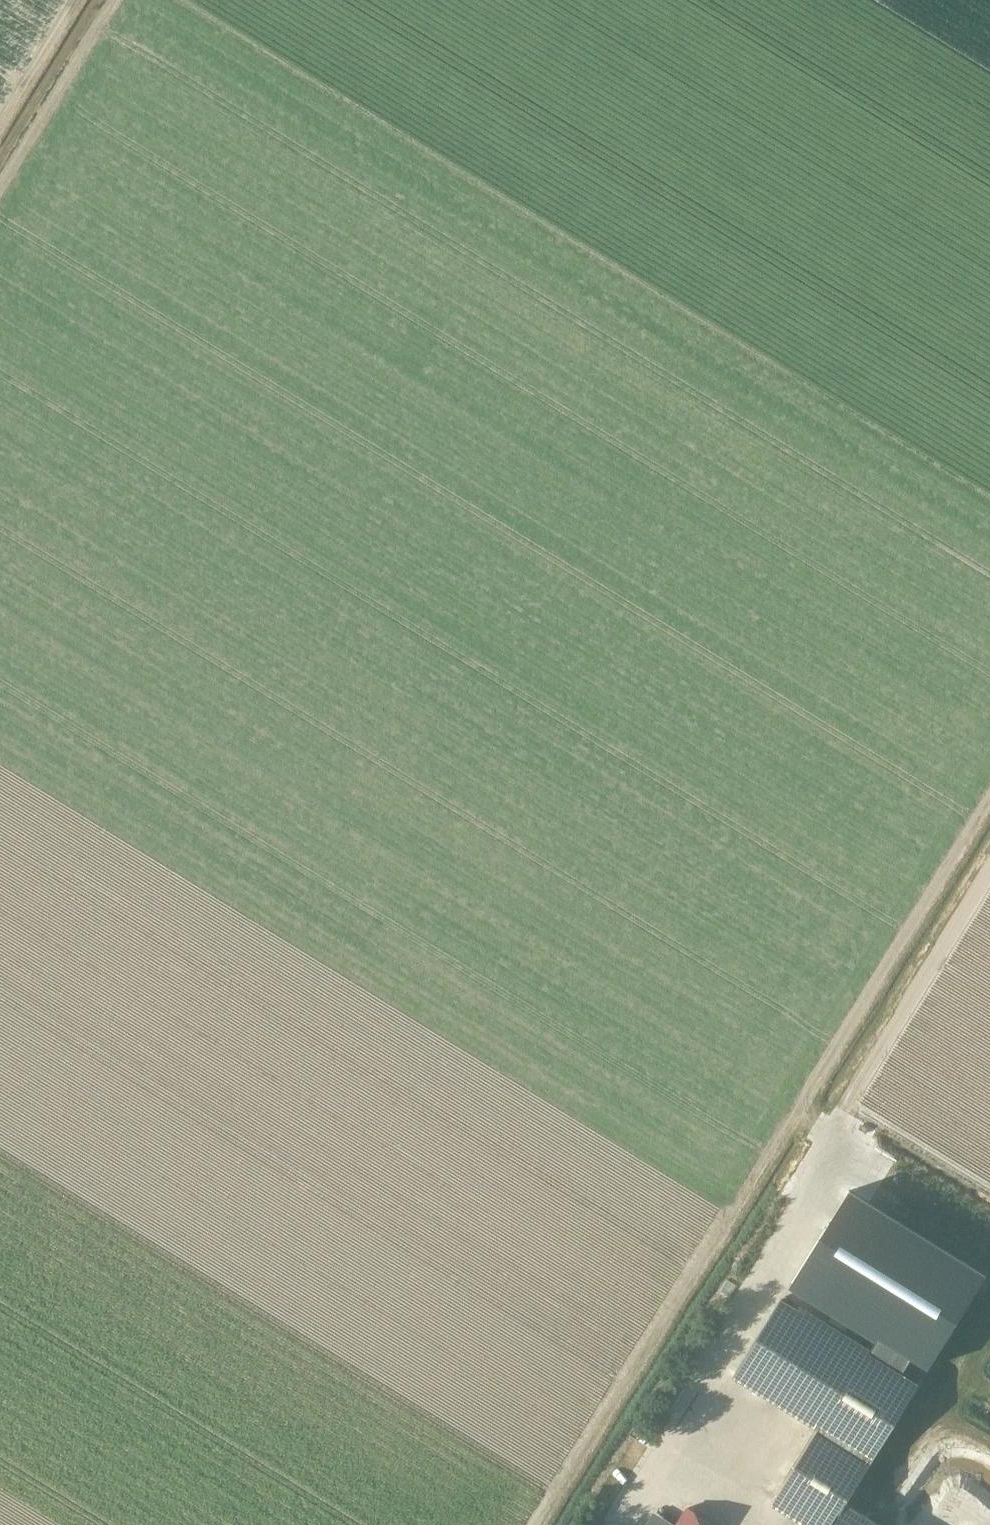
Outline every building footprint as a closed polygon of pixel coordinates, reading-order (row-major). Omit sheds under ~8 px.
[(985,1275),(848,1190),(791,1282),(878,1336),(868,1352),(902,1372),(911,1357),(928,1367),(985,1275)] [(729,1374),(815,1426),(770,1502),(808,1524),(882,1524),(844,1502),(916,1381),(902,1372),(868,1352),(776,1297),(729,1374)] [(944,1383),(955,1369),(947,1363),(937,1377),(944,1383)] [(658,1393),(678,1410),(692,1395),(672,1378),(658,1393)] [(690,1461),(679,1470),(688,1480),(699,1471),(690,1461)] [(675,1524),(715,1524),(686,1507),(675,1524)]
